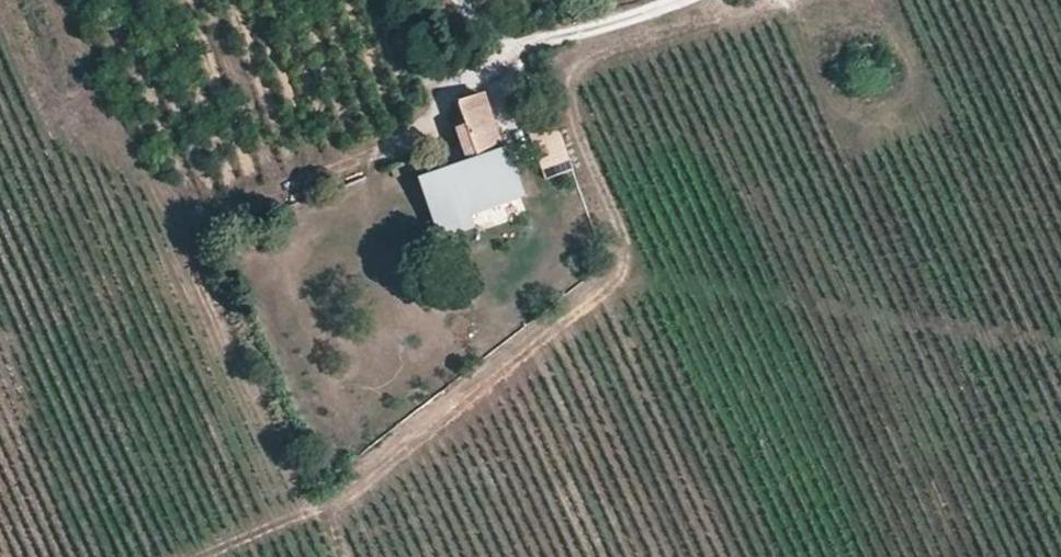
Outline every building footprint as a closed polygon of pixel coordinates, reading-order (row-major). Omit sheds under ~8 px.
[(504,193),(497,174),(508,169),(503,151),(498,137),(485,97),(479,94),(458,102),(465,126),(459,127),(469,157),(465,170),(426,184),(442,232),(471,222),(469,214),(465,203),(480,197),(482,201),(504,193)] [(551,113),(526,122),(546,177),(559,173),(552,151),(564,147),(551,113)] [(503,151),(508,149),(503,135),(498,137),(503,151)] [(504,193),(482,201),(480,197),(465,203),(469,214),(507,201),(504,193)]
